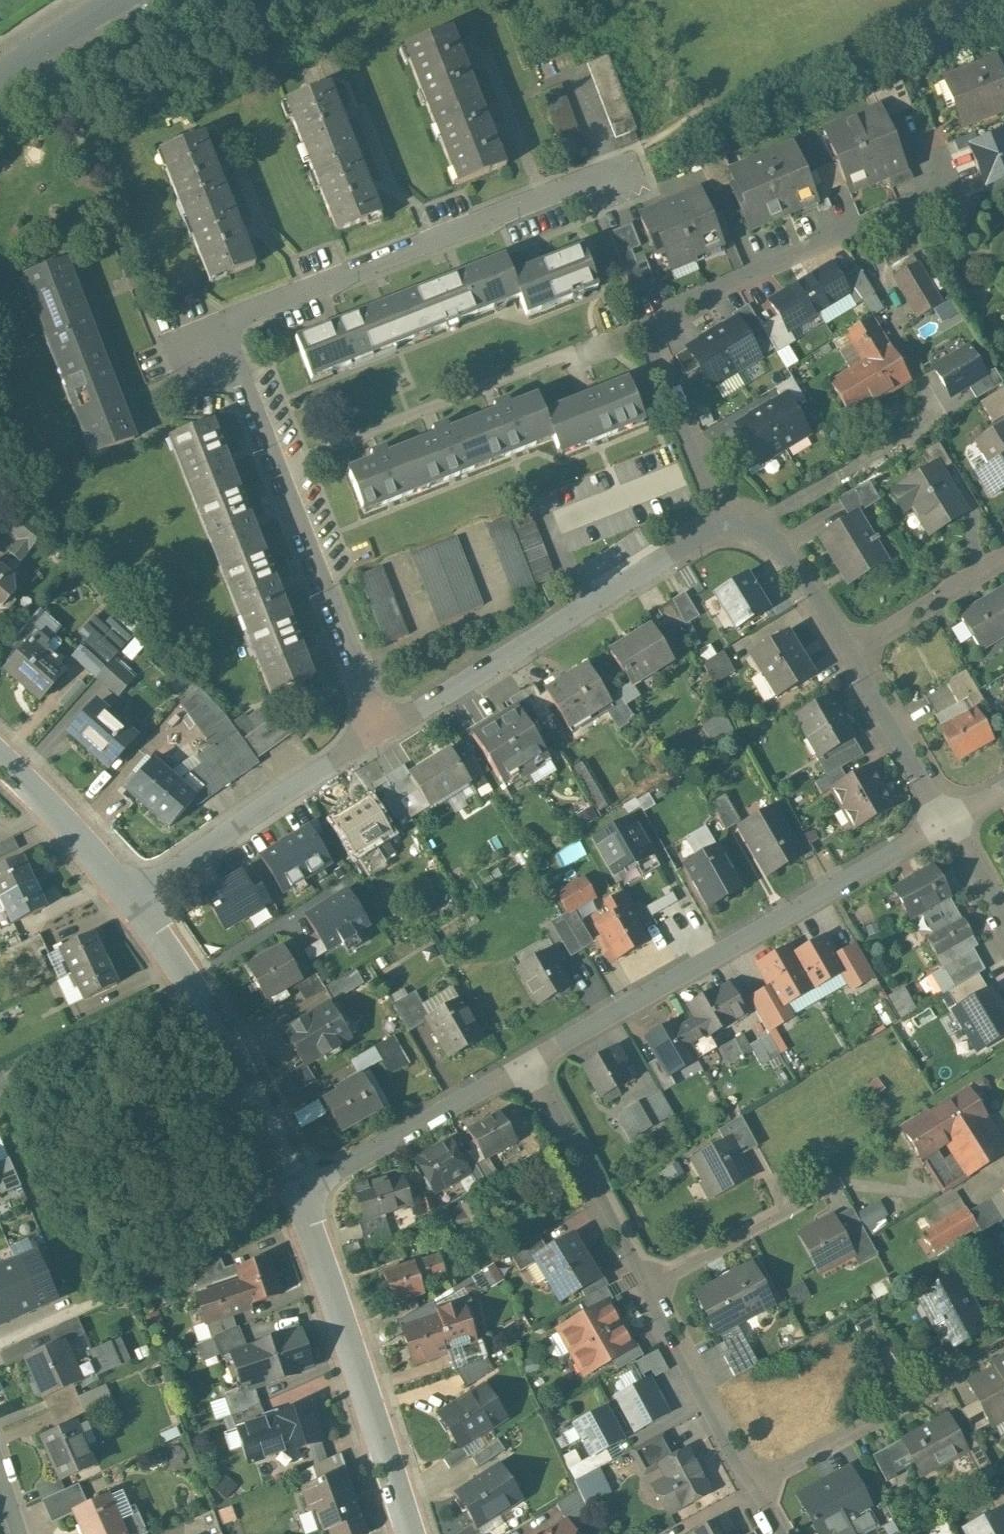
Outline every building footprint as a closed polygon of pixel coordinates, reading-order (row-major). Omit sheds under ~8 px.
[(451,27),(403,46),(404,48),(408,46),(413,58),(408,60),(421,92),(425,90),(430,102),(425,103),(434,127),(439,125),(443,137),(439,139),(451,170),(456,168),(461,180),(456,182),(457,184),(505,165),(501,153),(494,155),(492,149),(498,147),(485,114),(480,116),(477,110),(483,108),(474,85),(469,87),(466,80),(471,78),(459,46),(452,48),(450,42),(456,39),(451,27)] [(607,54),(586,62),(591,73),(611,65),(607,54)] [(945,79),(963,123),(1003,107),(1003,78),(996,58),(945,79)] [(611,65),(591,73),(595,84),(615,76),(611,65)] [(615,76),(595,84),(599,94),(619,86),(615,76)] [(901,81),(865,96),(871,111),(879,108),(883,117),(911,106),(910,104),(901,81)] [(381,214),(330,83),(284,101),(336,231),(381,214)] [(561,84),(540,92),(544,103),(565,95),(561,84)] [(619,86),(599,94),(603,105),(623,97),(619,86)] [(565,95),(544,103),(548,113),(569,105),(565,95)] [(623,97),(603,105),(607,116),(627,108),(623,97)] [(569,105),(548,113),(552,124),(573,116),(569,105)] [(627,108),(607,116),(611,126),(632,119),(627,108)] [(871,111),(826,129),(838,159),(835,160),(844,183),(848,191),(903,168),(883,117),(879,108),(871,111)] [(573,116),(552,124),(556,135),(577,127),(573,116)] [(632,119),(611,126),(615,137),(636,129),(632,119)] [(577,127),(556,135),(561,145),(581,138),(577,127)] [(964,146),(985,198),(1003,191),(1003,130),(964,146)] [(203,133),(158,151),(209,281),(254,264),(203,133)] [(581,138),(561,145),(565,156),(585,148),(581,138)] [(731,171),(728,172),(732,181),(751,226),(813,200),(814,199),(809,188),(792,146),(731,171)] [(725,155),(701,165),(711,190),(732,181),(728,172),(731,171),(725,155)] [(835,160),(814,169),(820,183),(824,192),(844,183),(835,160)] [(824,192),(820,183),(809,188),(814,199),(813,200),(817,211),(830,205),(824,192)] [(699,192),(640,216),(655,252),(663,249),(670,268),(692,259),(691,255),(720,243),(718,239),(709,216),(699,192)] [(721,211),(709,216),(718,239),(730,234),(721,211)] [(637,262),(631,249),(640,246),(631,223),(608,232),(632,291),(654,282),(645,259),(637,262)] [(568,251),(510,273),(519,296),(525,314),(597,287),(581,246),(580,246),(580,248),(569,253),(568,251)] [(413,291),(382,303),(382,302),(371,307),(372,308),(338,321),(338,320),(327,324),(328,325),(295,338),(311,378),(349,363),(349,362),(393,344),(393,346),(519,296),(510,273),(504,257),(490,262),(490,260),(464,271),(464,270),(453,274),(453,275),(425,286),(426,287),(413,292),(413,291)] [(133,438),(64,260),(24,275),(93,454),(133,438)] [(941,302),(917,262),(893,276),(917,316),(941,302)] [(831,264),(800,282),(818,311),(828,305),(829,307),(839,301),(838,299),(848,293),(849,292),(839,277),(831,264)] [(873,293),(857,266),(839,277),(849,292),(848,293),(855,305),(874,293),(873,293)] [(800,282),(769,301),(777,314),(787,330),(788,329),(798,323),(799,325),(809,319),(807,317),(818,311),(800,282)] [(760,325),(748,303),(732,313),(735,319),(736,319),(747,337),(762,328),(760,325)] [(777,314),(760,325),(762,328),(777,352),(795,341),(788,329),(787,330),(777,314)] [(871,316),(833,340),(850,369),(889,345),(871,316)] [(747,337),(736,319),(735,319),(712,333),(734,370),(758,356),(747,337)] [(712,333),(688,347),(700,366),(711,384),(734,370),(712,333)] [(850,369),(830,381),(850,415),(909,379),(889,345),(850,369)] [(688,347),(675,355),(686,374),(700,366),(688,347)] [(986,379),(968,348),(934,368),(953,398),(969,389),(986,379)] [(986,379),(969,389),(976,402),(1003,386),(995,373),(986,379)] [(792,377),(775,388),(781,398),(784,396),(789,393),(798,388),(792,377)] [(430,436),(387,453),(384,446),(366,453),(369,460),(346,469),(364,512),(365,511),(363,506),(381,499),(383,504),(412,492),(410,487),(445,472),(447,478),(473,467),(471,462),(502,450),(504,455),(536,444),(534,439),(551,432),(560,454),(561,454),(559,448),(585,438),(587,444),(616,432),(615,427),(639,417),(642,422),(643,421),(626,378),(588,393),(587,391),(577,395),(578,397),(543,411),(536,394),(510,405),(507,398),(489,405),(492,411),(448,429),(445,422),(428,429),(430,436)] [(980,402),(993,423),(1003,416),(1003,388),(1003,387),(980,402)] [(798,388),(789,393),(795,403),(804,398),(798,388)] [(781,398),(761,410),(783,447),(807,433),(784,396),(781,398)] [(783,447),(761,410),(737,424),(749,443),(759,461),(760,461),(783,447)] [(211,421),(168,437),(269,694),(313,677),(211,421)] [(979,476),(991,495),(1003,487),(1003,424),(975,442),(992,468),(979,476)] [(951,464),(938,442),(925,451),(934,465),(937,463),(942,470),(951,464)] [(749,443),(732,454),(746,471),(761,462),(760,461),(759,461),(749,443)] [(934,465),(891,491),(904,511),(911,507),(928,535),(967,511),(965,509),(964,510),(951,489),(953,488),(942,470),(937,463),(934,465)] [(617,508),(595,516),(583,479),(562,486),(590,573),(614,566),(608,547),(628,541),(617,508)] [(868,481),(837,499),(847,516),(856,512),(856,513),(879,500),(868,481)] [(45,531),(18,508),(1,528),(19,543),(10,553),(19,561),(45,531)] [(529,511),(487,528),(514,593),(555,576),(529,511)] [(847,516),(819,533),(848,583),(882,563),(871,545),(879,541),(876,537),(872,539),(856,513),(856,512),(847,516)] [(455,536),(433,545),(437,557),(460,548),(455,536)] [(433,545),(410,554),(415,566),(437,557),(433,545)] [(460,548),(437,557),(442,568),(464,559),(460,548)] [(437,557),(415,566),(420,577),(442,568),(437,557)] [(464,559),(442,568),(446,579),(469,570),(464,559)] [(391,639),(413,631),(387,564),(366,572),(391,639)] [(2,607),(14,593),(13,577),(0,566),(0,607),(2,607)] [(442,568),(420,577),(424,588),(446,579),(442,568)] [(469,570),(446,579),(451,590),(473,581),(469,570)] [(746,574),(715,593),(725,611),(728,609),(738,625),(735,627),(736,628),(768,609),(746,574)] [(446,579),(424,588),(429,599),(451,590),(446,579)] [(473,581),(451,590),(455,602),(478,592),(473,581)] [(991,593),(992,596),(960,615),(980,649),(1003,634),(1003,586),(991,593)] [(451,590),(429,599),(433,610),(455,602),(451,590)] [(478,592),(455,602),(460,613),(483,604),(478,592)] [(685,592),(672,599),(685,625),(699,616),(685,592)] [(455,602),(433,610),(438,622),(460,613),(455,602)] [(41,607),(1,653),(11,662),(29,642),(38,650),(61,625),(41,607)] [(124,644),(102,625),(74,655),(96,675),(111,659),(124,644)] [(649,625),(609,651),(629,683),(630,683),(631,683),(655,668),(656,669),(671,660),(649,625)] [(786,631),(750,653),(777,696),(812,675),(786,631)] [(11,662),(5,669),(39,699),(63,672),(38,650),(29,642),(11,662)] [(723,650),(702,662),(713,684),(734,671),(723,650)] [(133,678),(111,659),(96,675),(118,695),(133,678)] [(586,665),(545,691),(568,729),(607,704),(610,703),(606,697),(586,665)] [(965,669),(945,681),(952,693),(972,681),(965,669)] [(61,699),(71,709),(94,688),(84,678),(61,699)] [(972,681),(952,693),(964,715),(975,709),(976,710),(985,703),(972,681)] [(629,683),(616,691),(625,704),(639,695),(631,683),(630,683),(629,683)] [(551,712),(534,684),(522,691),(539,720),(551,712)] [(242,739),(225,715),(200,688),(181,702),(213,747),(234,777),(256,760),(256,759),(242,739)] [(539,720),(522,691),(510,698),(516,709),(518,708),(529,726),(539,720)] [(625,704),(616,691),(606,697),(610,703),(607,704),(620,725),(632,717),(625,704)] [(831,697),(797,716),(818,753),(819,754),(843,741),(853,735),(831,697)] [(134,736),(96,702),(69,732),(107,766),(134,736)] [(516,709),(472,736),(502,784),(516,775),(520,781),(537,771),(533,765),(547,756),(529,726),(518,708),(516,709)] [(964,715),(940,729),(956,759),(992,739),(976,710),(975,709),(964,715)] [(289,710),(272,718),(285,737),(296,730),(289,710)] [(714,737),(735,729),(728,712),(708,720),(714,737)] [(272,718),(242,739),(256,759),(285,737),(272,718)] [(843,741),(819,754),(818,753),(815,754),(827,775),(840,768),(854,760),(843,741)] [(213,747),(198,758),(204,765),(178,783),(194,796),(192,798),(198,802),(234,777),(213,747)] [(451,750),(410,775),(429,805),(470,781),(451,750)] [(178,783),(152,761),(128,789),(153,811),(151,812),(168,826),(192,798),(194,796),(178,783)] [(846,778),(830,787),(830,788),(842,808),(881,786),(869,765),(846,778)] [(413,793),(397,768),(384,776),(400,802),(413,793)] [(827,775),(814,782),(820,794),(830,788),(830,787),(846,778),(840,768),(827,775)] [(881,786),(842,808),(854,829),(893,807),(881,786)] [(740,822),(724,795),(709,804),(725,830),(740,822)] [(368,800),(334,821),(355,855),(373,844),(389,834),(368,800)] [(774,806),(739,827),(758,857),(767,872),(801,853),(803,852),(791,833),(774,806)] [(630,818),(592,839),(614,878),(622,873),(628,884),(657,867),(630,818)] [(279,840),(262,851),(285,888),(330,859),(308,824),(290,835),(288,832),(278,838),(279,840)] [(816,854),(800,828),(791,833),(803,852),(801,853),(805,860),(816,854)] [(17,852),(12,839),(0,844),(0,859),(17,852)] [(373,844),(355,855),(369,877),(388,866),(386,862),(385,863),(373,844)] [(716,846),(685,864),(709,905),(740,888),(716,846)] [(0,867),(0,897),(33,882),(21,856),(0,867)] [(931,866),(892,888),(909,919),(921,912),(949,896),(931,866)] [(239,874),(203,895),(224,930),(244,918),(242,913),(257,904),(248,890),(239,874)] [(584,877),(556,893),(567,912),(595,896),(584,877)] [(0,897),(0,898),(12,923),(45,907),(33,882),(0,897)] [(271,901),(260,883),(248,890),(257,904),(259,908),(271,901)] [(321,907),(307,916),(328,950),(340,942),(342,945),(356,937),(353,934),(368,925),(347,891),(332,901),(333,903),(323,910),(321,907)] [(677,891),(653,904),(657,911),(681,899),(677,891)] [(631,905),(624,893),(604,904),(611,915),(596,923),(616,959),(646,942),(626,907),(631,905)] [(949,896),(921,912),(934,934),(961,919),(949,896)] [(582,949),(562,914),(550,921),(570,956),(582,949)] [(934,934),(927,939),(943,967),(955,987),(985,969),(970,942),(974,939),(962,918),(961,919),(934,934)] [(876,924),(867,927),(869,935),(879,931),(876,924)] [(821,929),(792,945),(813,982),(842,966),(821,929)] [(93,933),(60,949),(72,974),(105,958),(93,933)] [(792,946),(763,962),(784,999),(813,983),(792,946)] [(562,961),(554,947),(517,968),(538,1004),(569,986),(556,964),(562,961)] [(283,948),(247,968),(264,997),(278,989),(279,990),(300,978),(283,948)] [(338,956),(314,970),(324,988),(347,973),(338,956)] [(105,958),(72,974),(84,999),(117,984),(105,958)] [(955,987),(943,967),(932,973),(944,993),(955,987)] [(347,973),(324,988),(332,1001),(363,982),(355,969),(347,973)] [(979,979),(949,997),(956,1009),(986,992),(979,979)] [(714,990),(687,1005),(695,1018),(678,1028),(696,1059),(714,1048),(707,1035),(744,1014),(728,985),(716,992),(714,990)] [(953,1011),(978,1054),(1003,1039),(1003,1009),(992,988),(986,992),(956,1009),(953,1011)] [(903,990),(891,997),(901,1015),(913,1009),(903,990)] [(406,996),(392,1004),(408,1032),(422,1024),(406,996)] [(459,999),(426,1017),(449,1056),(481,1038),(459,999)] [(329,1005),(303,1020),(302,1019),(292,1025),(293,1027),(284,1032),(304,1065),(348,1038),(329,1005)] [(674,1021),(646,1037),(658,1057),(668,1075),(669,1075),(696,1059),(678,1028),(674,1021)] [(769,1033),(748,1045),(752,1051),(760,1065),(780,1053),(769,1033)] [(748,1045),(742,1034),(733,1039),(743,1057),(752,1051),(748,1045)] [(392,1036),(373,1047),(388,1075),(408,1063),(392,1036)] [(733,1039),(722,1046),(732,1063),(740,1058),(740,1059),(742,1058),(742,1057),(743,1057),(733,1039)] [(609,1050),(583,1065),(600,1096),(633,1077),(621,1056),(615,1059),(609,1050)] [(668,1075),(658,1057),(648,1063),(663,1091),(675,1084),(669,1075),(668,1075)] [(361,1075),(336,1089),(338,1092),(323,1100),(340,1130),(379,1108),(361,1075)] [(877,1079),(864,1089),(871,1097),(884,1088),(877,1079)] [(975,1171),(1003,1153),(1003,1147),(967,1089),(935,1109),(975,1171)] [(643,1130),(644,1131),(658,1122),(645,1100),(631,1108),(643,1130)] [(975,1171),(935,1109),(929,1113),(928,1111),(902,1127),(943,1191),(975,1171)] [(499,1113),(468,1130),(484,1158),(500,1149),(499,1148),(514,1139),(499,1113)] [(757,1145),(741,1116),(718,1129),(724,1141),(729,1139),(737,1156),(757,1145)] [(724,1141),(695,1157),(701,1170),(706,1172),(718,1193),(748,1176),(737,1156),(729,1139),(724,1141)] [(443,1146),(444,1148),(437,1151),(435,1150),(433,1149),(417,1159),(426,1175),(423,1179),(429,1189),(434,1189),(435,1191),(449,1183),(451,1185),(461,1179),(468,1175),(458,1157),(448,1141),(444,1143),(444,1144),(443,1146)] [(485,1182),(468,1151),(458,1157),(468,1175),(461,1179),(468,1192),(485,1182)] [(7,1162),(0,1165),(0,1198),(20,1190),(7,1162)] [(401,1178),(368,1189),(366,1181),(353,1185),(364,1218),(365,1219),(383,1213),(410,1204),(401,1178)] [(989,1197),(1003,1220),(1003,1188),(989,1197)] [(883,1198),(862,1211),(873,1229),(894,1216),(883,1198)] [(870,1242),(851,1207),(832,1217),(851,1253),(870,1242)] [(966,1208),(923,1233),(934,1251),(976,1225),(966,1208)] [(383,1213),(365,1219),(364,1218),(357,1220),(368,1252),(392,1238),(383,1213)] [(832,1220),(822,1225),(819,1224),(814,1227),(813,1230),(802,1236),(801,1234),(800,1235),(819,1270),(820,1270),(819,1268),(849,1251),(850,1253),(851,1253),(832,1217),(831,1218),(832,1220)] [(548,1250),(534,1258),(536,1261),(559,1300),(598,1277),(573,1235),(548,1250)] [(539,1236),(509,1253),(520,1271),(536,1261),(534,1258),(548,1250),(539,1236)] [(11,1254),(37,1312),(60,1302),(35,1243),(11,1254)] [(13,1322),(37,1312),(11,1254),(0,1258),(0,1292),(13,1322)] [(438,1254),(414,1262),(383,1272),(393,1303),(414,1296),(424,1293),(421,1284),(446,1277),(438,1254)] [(268,1257),(236,1267),(240,1280),(248,1304),(280,1294),(268,1257)] [(750,1262),(716,1280),(717,1282),(694,1294),(715,1333),(718,1331),(728,1351),(745,1342),(734,1322),(771,1302),(750,1262)] [(984,1328),(955,1274),(920,1294),(949,1348),(984,1328)] [(240,1280),(195,1295),(204,1322),(206,1322),(231,1314),(239,1311),(238,1308),(248,1304),(240,1280)] [(605,1286),(579,1302),(585,1313),(606,1301),(606,1302),(612,1298),(605,1286)] [(13,1322),(0,1292),(0,1328),(13,1322)] [(414,1296),(393,1303),(398,1320),(418,1308),(414,1296)] [(606,1302),(606,1301),(585,1313),(558,1328),(571,1351),(621,1323),(614,1312),(612,1313),(606,1302)] [(461,1303),(437,1311),(438,1317),(401,1329),(412,1363),(474,1343),(461,1303)] [(231,1314),(206,1322),(211,1337),(213,1337),(235,1327),(231,1314)] [(876,1316),(855,1327),(871,1356),(892,1345),(876,1316)] [(627,1335),(621,1323),(571,1351),(584,1374),(611,1359),(632,1347),(632,1346),(626,1336),(627,1335)] [(235,1327),(213,1337),(222,1358),(231,1354),(230,1353),(247,1347),(238,1326),(235,1327)] [(247,1347),(230,1353),(231,1354),(243,1391),(297,1373),(285,1335),(247,1347)] [(62,1341),(25,1358),(34,1379),(31,1384),(36,1395),(41,1396),(42,1398),(43,1398),(73,1385),(80,1382),(80,1381),(73,1366),(62,1341)] [(728,1351),(722,1354),(735,1377),(759,1364),(746,1341),(728,1351)] [(109,1343),(87,1353),(89,1358),(73,1366),(80,1381),(118,1364),(109,1343)] [(632,1347),(611,1359),(617,1369),(643,1355),(636,1344),(632,1346),(632,1347)] [(482,1347),(451,1357),(455,1370),(477,1363),(486,1358),(482,1347)] [(658,1350),(645,1357),(652,1370),(655,1376),(668,1369),(658,1350)] [(992,1363),(995,1368),(1003,1385),(1003,1356),(992,1363)] [(645,1357),(636,1362),(643,1374),(652,1370),(645,1357)] [(477,1363),(455,1370),(465,1387),(493,1369),(486,1358),(477,1363)] [(969,1382),(978,1400),(990,1423),(991,1425),(1003,1418),(1003,1385),(995,1368),(969,1382)] [(649,1377),(613,1397),(618,1406),(632,1432),(633,1433),(668,1414),(669,1413),(649,1377)] [(90,1409),(117,1400),(112,1384),(85,1392),(90,1409)] [(73,1385),(43,1398),(48,1409),(78,1396),(73,1385)] [(484,1386),(439,1414),(459,1446),(504,1418),(484,1386)] [(78,1396),(48,1409),(53,1421),(47,1423),(49,1428),(85,1412),(78,1396)] [(978,1400),(961,1409),(973,1432),(990,1423),(978,1400)] [(259,1403),(231,1415),(236,1428),(265,1416),(264,1414),(259,1403)] [(308,1404),(276,1414),(285,1446),(287,1452),(320,1441),(308,1404)] [(618,1406),(608,1412),(621,1437),(632,1432),(618,1406)] [(605,1407),(573,1425),(582,1442),(590,1458),(605,1449),(623,1440),(608,1412),(605,1407)] [(269,1413),(264,1414),(265,1416),(236,1428),(236,1429),(238,1428),(243,1442),(250,1446),(253,1455),(259,1458),(269,1455),(272,1450),(285,1446),(276,1414),(270,1416),(269,1413)] [(947,1414),(901,1440),(913,1462),(920,1477),(966,1451),(967,1451),(962,1442),(947,1414)] [(92,1465),(74,1424),(42,1438),(60,1479),(92,1465)] [(570,1448),(582,1442),(573,1425),(561,1431),(570,1448)] [(663,1433),(631,1450),(644,1474),(660,1466),(659,1465),(675,1456),(663,1433)] [(991,1466),(974,1435),(962,1442),(967,1451),(966,1451),(978,1473),(991,1466)] [(497,1437),(470,1455),(478,1467),(505,1449),(497,1437)] [(901,1440),(872,1455),(886,1481),(895,1476),(893,1473),(913,1462),(901,1440)] [(462,1446),(443,1458),(449,1467),(468,1455),(462,1446)] [(590,1458),(585,1460),(592,1471),(611,1461),(605,1449),(590,1458)] [(675,1456),(659,1465),(660,1466),(667,1479),(653,1486),(668,1514),(710,1492),(688,1449),(675,1456)] [(592,1471),(585,1460),(569,1469),(575,1480),(592,1471)] [(500,1465),(455,1494),(473,1522),(476,1525),(520,1497),(500,1465)] [(811,1520),(863,1493),(849,1468),(798,1496),(811,1520)] [(303,1488),(318,1532),(328,1529),(330,1533),(365,1533),(344,1474),(303,1488)] [(78,1483),(45,1498),(53,1516),(78,1505),(76,1502),(85,1498),(78,1483)] [(1002,1487),(987,1495),(996,1513),(1001,1511),(1003,1515),(1003,1490),(1002,1487)] [(578,1490),(556,1504),(566,1520),(570,1528),(589,1516),(578,1490)] [(811,1520),(819,1533),(826,1533),(829,1532),(838,1527),(841,1533),(868,1533),(873,1531),(881,1527),(871,1508),(863,1493),(811,1520)] [(74,1511),(84,1533),(124,1533),(117,1520),(107,1497),(74,1511)] [(883,1502),(871,1508),(881,1527),(873,1531),(874,1533),(900,1533),(883,1502)] [(185,1522),(191,1533),(192,1533),(194,1533),(221,1533),(212,1509),(185,1522)] [(965,1531),(966,1533),(1003,1533),(1003,1516),(1003,1515),(1001,1511),(996,1513),(965,1531)] [(117,1520),(124,1533),(145,1533),(147,1533),(138,1512),(117,1520)] [(692,1533),(733,1533),(724,1517),(692,1533)] [(570,1528),(566,1520),(543,1533),(574,1533),(570,1528)] [(456,1533),(482,1533),(476,1525),(473,1522),(456,1533)]
